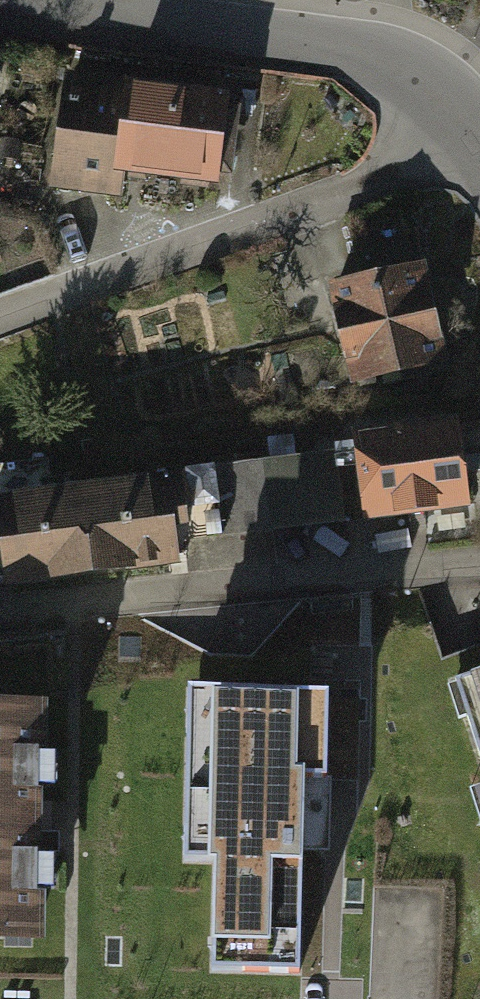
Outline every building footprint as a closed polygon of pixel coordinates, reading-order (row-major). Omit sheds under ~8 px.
[(243,93),(72,73),(58,191),(131,199),(134,176),(155,178),(152,205),(181,209),(184,181),(233,187),(243,93)] [(439,263),(337,283),(357,382),(391,375),(393,384),(428,377),(426,368),(459,361),(439,263)] [(359,428),(368,518),(479,507),(479,467),(475,417),(359,428)] [(265,458),(272,528),(351,519),(344,450),(301,454),(299,435),(272,438),(274,457),(265,458)] [(265,458),(73,479),(84,575),(193,563),(190,537),(272,528),(265,458)] [(0,466),(0,563),(3,584),(84,575),(73,479),(54,481),(52,461),(0,466)] [(459,683),(479,749),(479,676),(459,683)] [(0,693),(0,938),(59,939),(65,695),(0,693)] [(329,799),(330,709),(215,707),(215,748),(187,748),(186,831),(216,831),(214,964),(237,964),(237,995),(303,996),(306,799),(329,799)]
